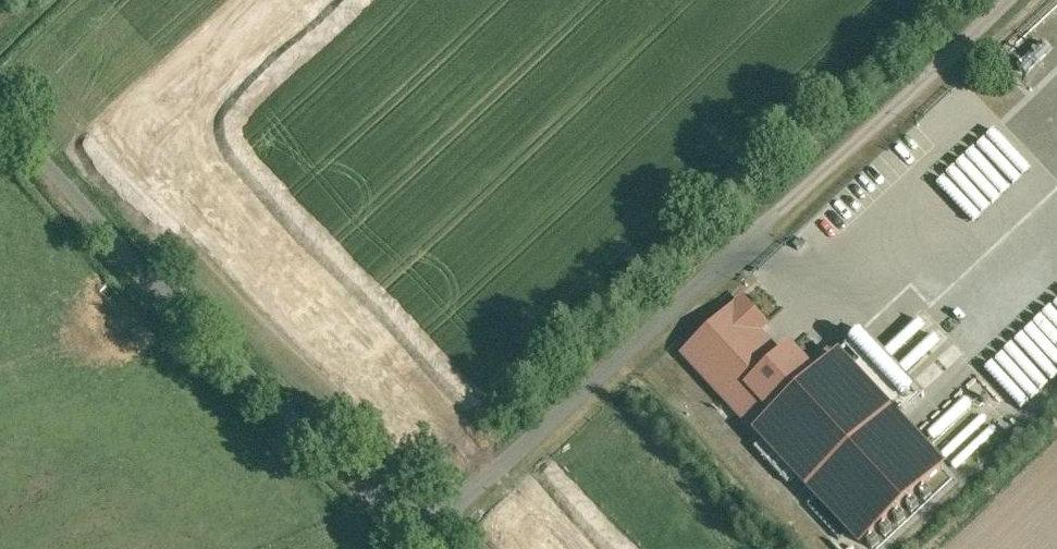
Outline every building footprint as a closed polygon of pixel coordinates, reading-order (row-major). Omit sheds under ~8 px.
[(1030,32),(1010,51),(1028,70),(1049,51),(1030,32)] [(742,292),(682,347),(860,541),(947,461),(838,342),(814,364),(788,335),(777,345),(760,326),(767,320),(742,292)]
